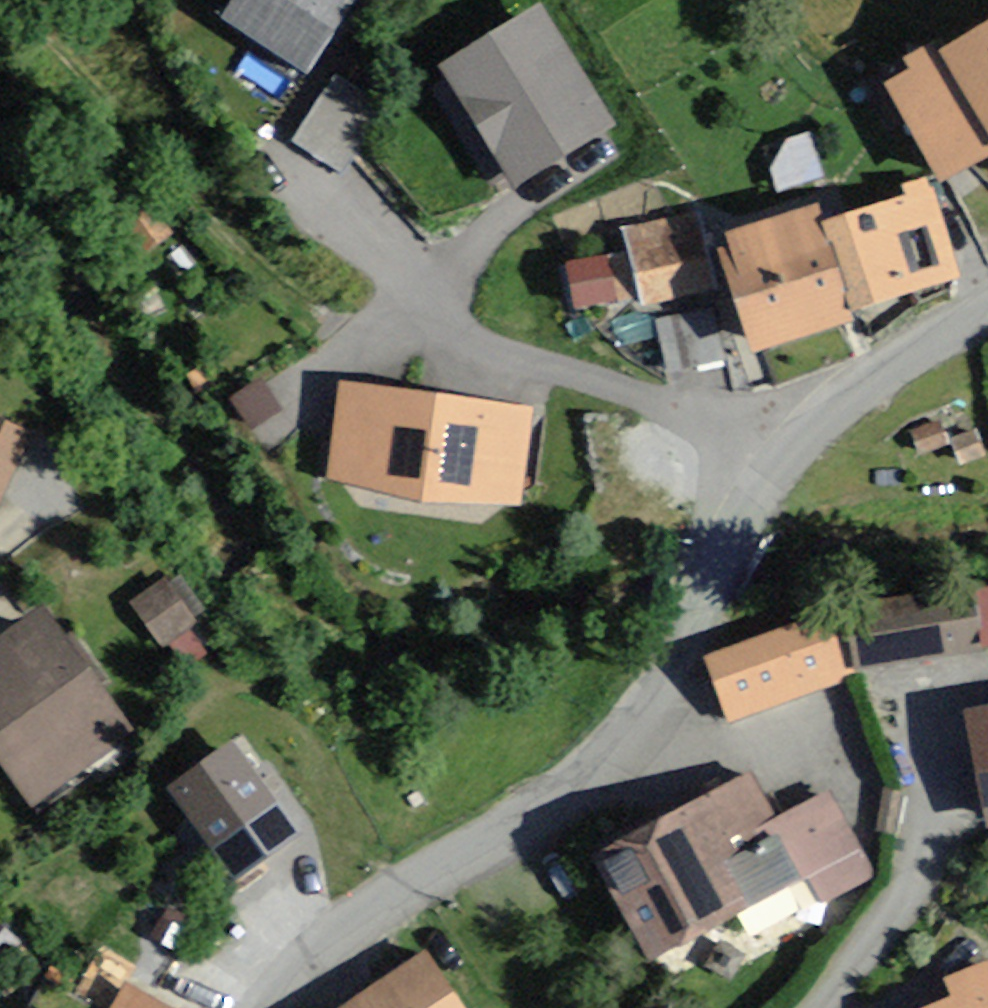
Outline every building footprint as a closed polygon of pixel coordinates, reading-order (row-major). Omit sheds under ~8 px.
[(229,29),(305,77),(354,0),(247,0),(229,29)] [(613,138),(541,19),(432,84),(503,203),(613,138)] [(883,101),(938,199),(987,171),(987,41),(883,101)] [(382,108),(336,81),(298,145),(344,172),(382,108)] [(686,235),(681,215),(615,232),(633,306),(700,290),(716,352),(823,325),(819,308),(930,280),(910,198),(793,227),(789,209),(686,235)] [(597,305),(591,257),(555,262),(561,309),(597,305)] [(699,364),(690,315),(646,324),(656,373),(699,364)] [(314,479),(509,507),(523,410),(328,381),(314,479)] [(15,432),(0,426),(0,470),(15,432)] [(137,597),(160,648),(201,629),(177,579),(137,597)] [(978,596),(987,638),(987,594),(978,596)] [(16,608),(0,620),(0,797),(12,812),(113,734),(16,608)] [(812,623),(696,665),(719,726),(834,684),(812,623)] [(246,723),(177,740),(200,832),(269,815),(246,723)] [(766,823),(737,768),(566,856),(625,970),(793,883),(805,905),(862,875),(820,795),(766,823)] [(407,957),(336,1007),(443,1007),(407,957)] [(983,960),(931,982),(939,1001),(921,1007),(987,1007),(987,973),(983,960)] [(100,985),(87,1007),(142,1007),(100,985)]
